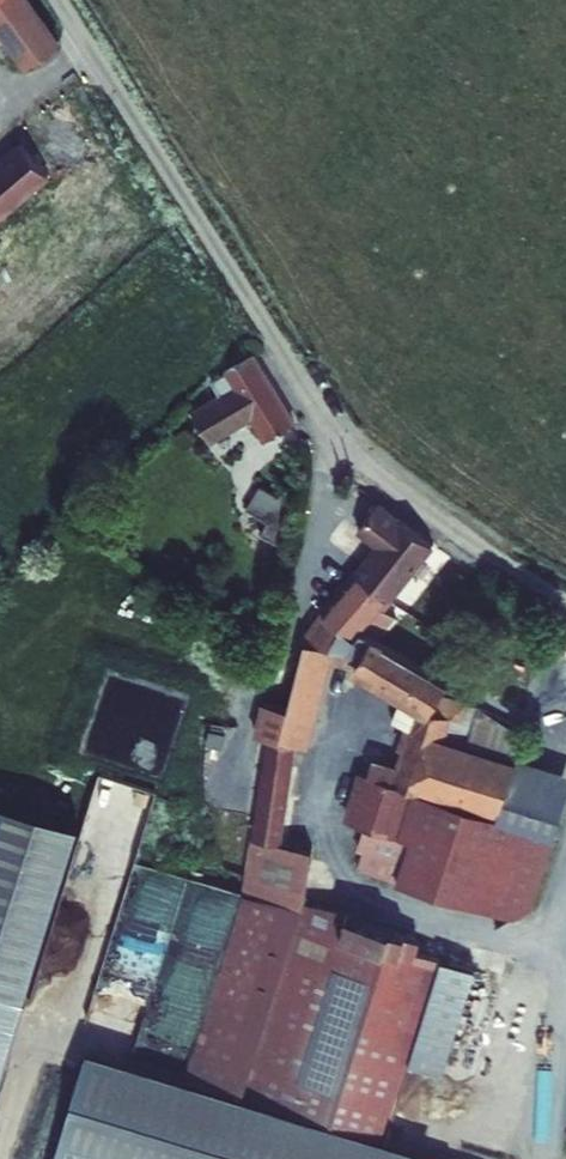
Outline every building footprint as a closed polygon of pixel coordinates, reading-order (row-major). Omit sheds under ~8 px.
[(23,69),(54,46),(19,0),(0,0),(0,39),(23,69)] [(0,165),(0,222),(45,180),(17,149),(0,165)] [(231,422),(244,443),(289,415),(248,351),(204,378),(206,381),(192,390),(199,402),(171,419),(189,448),(231,422)] [(258,485),(245,507),(275,525),(289,503),(258,485)] [(372,531),(343,570),(377,595),(421,535),(365,494),(350,514),(372,531)] [(475,571),(437,546),(422,569),(451,587),(446,595),(455,601),(475,571)] [(313,610),(347,636),(345,640),(357,649),(346,662),(399,702),(389,735),(400,738),(385,786),(415,794),(389,879),(472,904),(498,819),(492,816),(508,751),(452,731),(459,702),(435,696),(435,683),(380,641),(394,622),(370,604),(377,595),(343,570),(313,610)] [(452,731),(508,751),(513,734),(459,702),(452,731)] [(433,1154),(385,1139),(442,950),(299,907),(311,844),(278,837),(293,745),(266,738),(245,896),(189,1073),(144,1059),(94,1044),(59,1158),(432,1158),(433,1154)] [(549,834),(565,777),(565,775),(508,751),(492,816),(498,819),(549,834)] [(75,844),(132,862),(156,789),(99,771),(75,844)] [(356,870),(389,879),(415,794),(385,786),(357,778),(347,818),(362,822),(355,848),(363,851),(356,870)] [(83,819),(2,794),(0,802),(0,1089),(83,819)] [(549,834),(498,819),(472,904),(509,916),(529,905),(549,834)] [(230,889),(133,861),(90,1011),(141,1025),(150,993),(197,1006),(230,889)]
